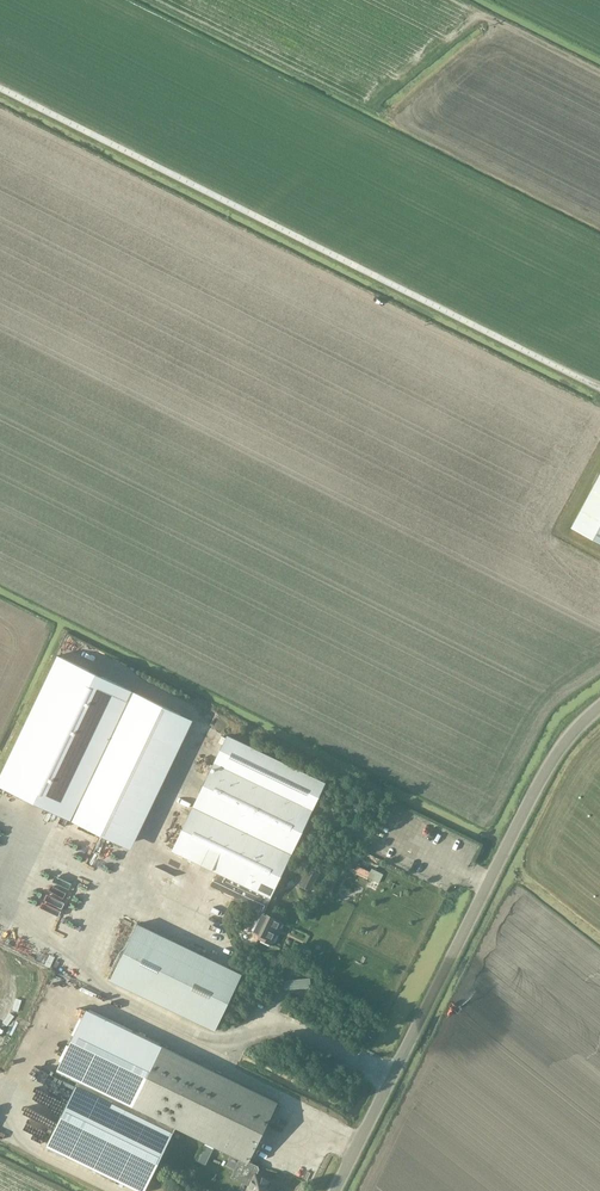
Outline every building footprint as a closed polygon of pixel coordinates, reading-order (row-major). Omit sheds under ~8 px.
[(570,527),(599,543),(599,471),(570,527)] [(0,773),(0,788),(70,821),(133,690),(57,654),(0,773)] [(192,720),(133,690),(70,821),(130,849),(192,720)] [(262,913),(324,783),(246,745),(226,736),(171,851),(217,873),(211,886),(235,898),(234,900),(257,912),(257,910),(262,913)] [(281,922),(262,913),(257,910),(257,912),(253,920),(257,922),(253,933),(258,935),(257,938),(270,944),(281,922)] [(141,922),(113,977),(216,1030),(244,975),(141,922)] [(239,1159),(247,1163),(248,1162),(276,1103),(84,1009),(57,1069),(78,1080),(45,1146),(138,1190),(144,1190),(175,1128),(239,1159)] [(258,1169),(257,1167),(248,1162),(247,1163),(239,1159),(231,1177),(249,1186),(247,1190),(273,1190),(276,1184),(267,1180),(266,1177),(256,1173),(258,1169)]
